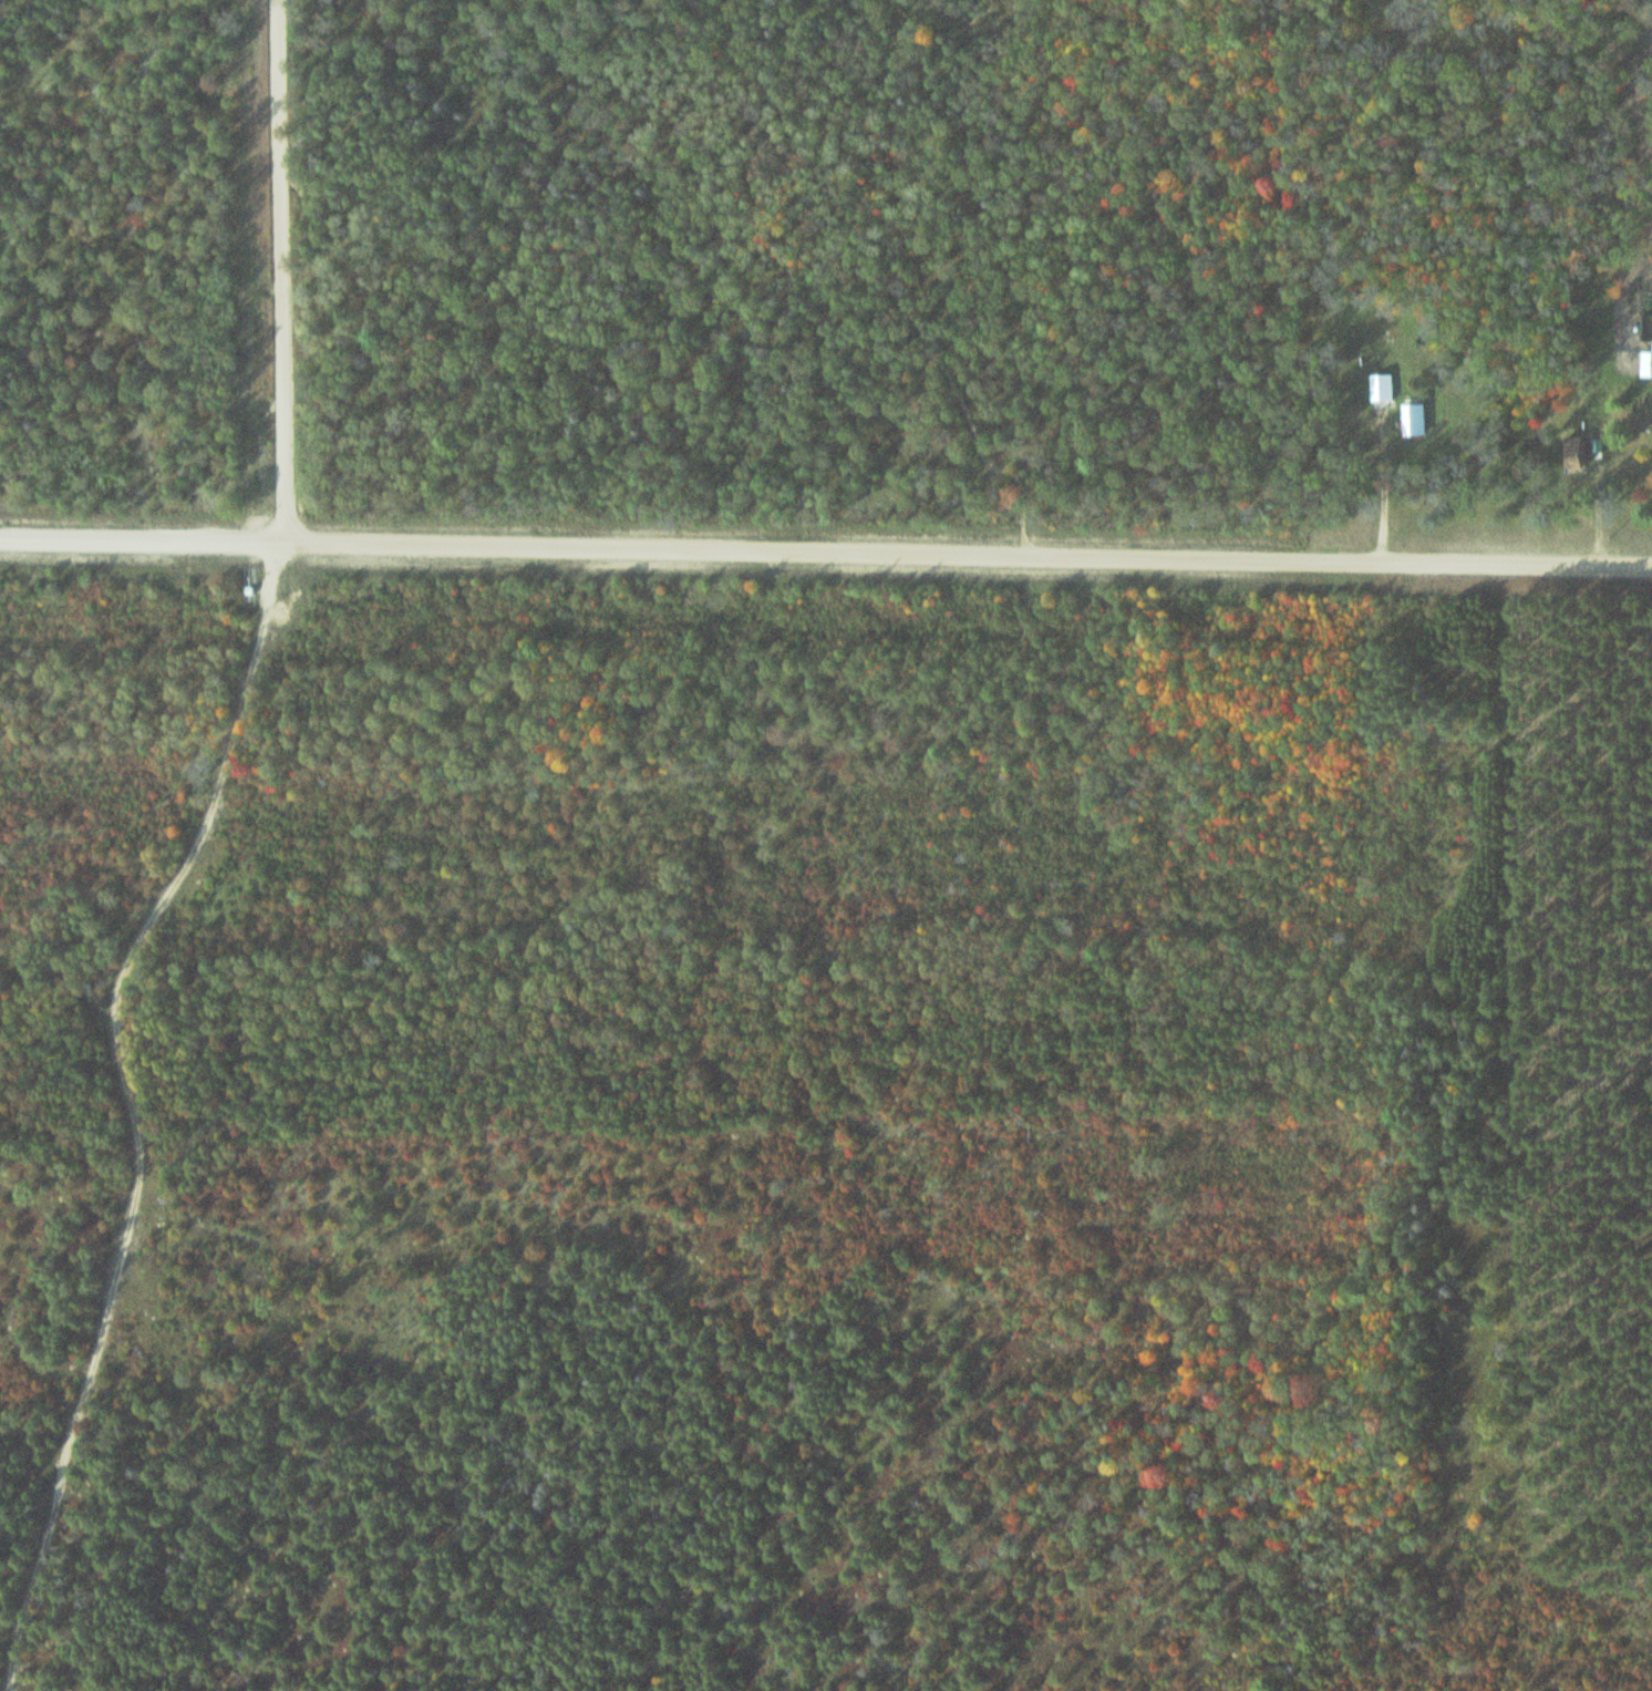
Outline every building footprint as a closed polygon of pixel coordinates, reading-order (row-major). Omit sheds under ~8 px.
[(1372,402),(1393,402),(1393,375),(1372,375),(1372,402)] [(1426,404),(1405,404),(1405,436),(1426,436),(1426,404)] [(1570,441),(1570,472),(1588,472),(1588,441),(1570,441)]
